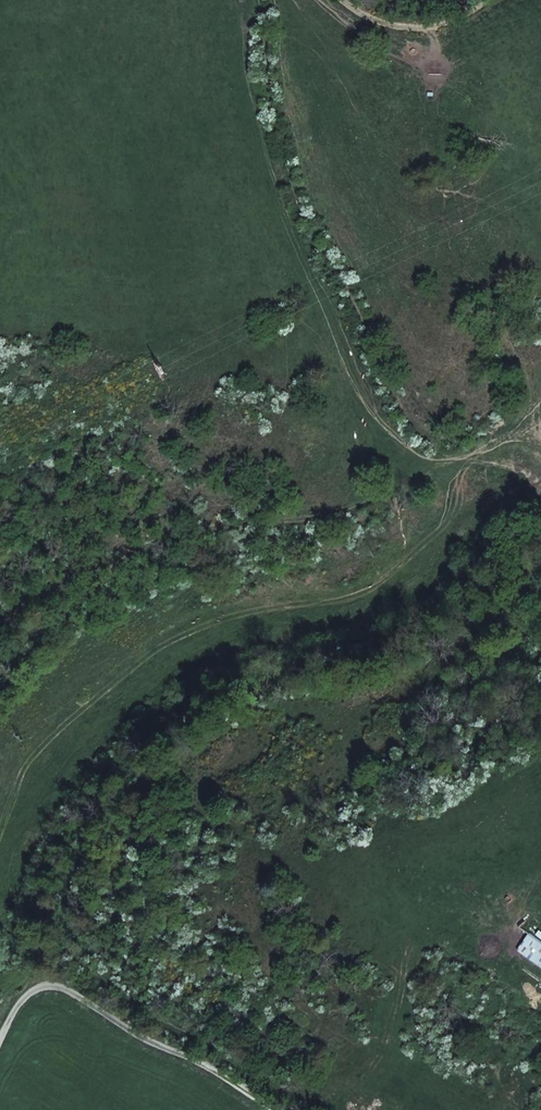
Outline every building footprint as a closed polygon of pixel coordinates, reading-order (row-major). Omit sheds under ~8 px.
[(531,936),(519,951),(540,966),(540,943),(531,936)]
